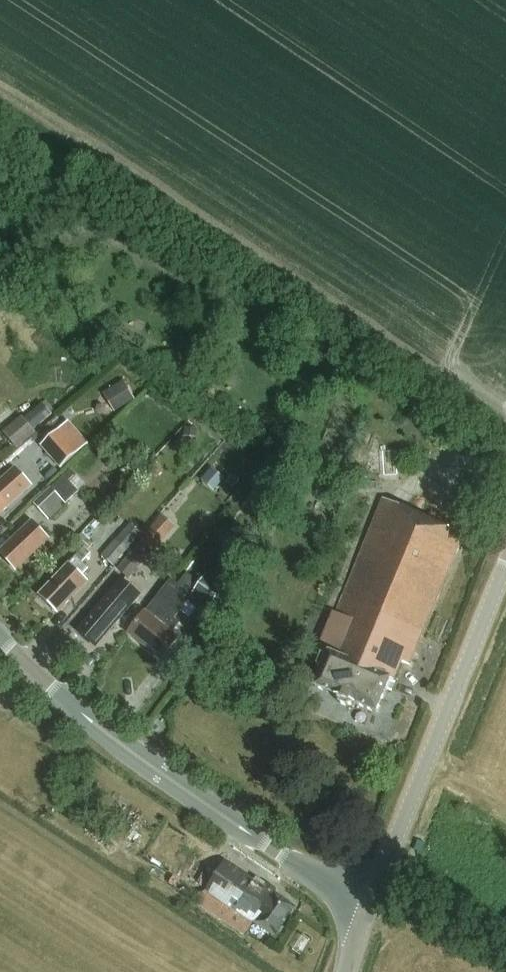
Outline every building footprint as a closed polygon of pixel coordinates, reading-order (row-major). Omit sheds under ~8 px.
[(115,411),(135,399),(124,381),(104,393),(115,411)] [(2,433),(17,451),(55,419),(50,414),(54,412),(45,401),(41,404),(40,403),(22,418),(21,417),(2,433)] [(80,452),(60,429),(41,446),(61,468),(80,452)] [(0,481),(0,515),(31,485),(15,467),(0,481)] [(49,519),(66,503),(51,488),(35,503),(49,519)] [(414,661),(468,537),(385,499),(330,633),(335,636),(332,651),(333,652),(317,687),(340,696),(341,704),(351,708),(359,704),(377,712),(392,679),(397,680),(406,658),(414,661)] [(140,541),(151,551),(154,553),(176,527),(162,515),(140,541)] [(50,539),(31,519),(0,550),(0,553),(18,571),(50,539)] [(114,566),(142,534),(130,524),(102,556),(114,566)] [(128,578),(151,551),(140,541),(117,568),(128,578)] [(57,614),(88,582),(82,576),(87,571),(81,564),(89,555),(83,549),(39,597),(57,614)] [(209,573),(194,594),(213,608),(228,587),(225,584),(231,575),(223,569),(217,578),(209,573)] [(147,613),(130,633),(150,650),(155,644),(166,654),(178,640),(173,635),(180,626),(173,621),(189,601),(183,597),(197,579),(188,572),(174,590),(167,584),(146,612),(147,613)] [(103,603),(77,633),(97,649),(122,619),(120,618),(126,610),(127,611),(139,597),(121,581),(109,595),(110,596),(104,603),(103,603)] [(255,922),(254,923),(276,937),(296,907),(274,893),(274,894),(226,862),(208,890),(255,922)]
